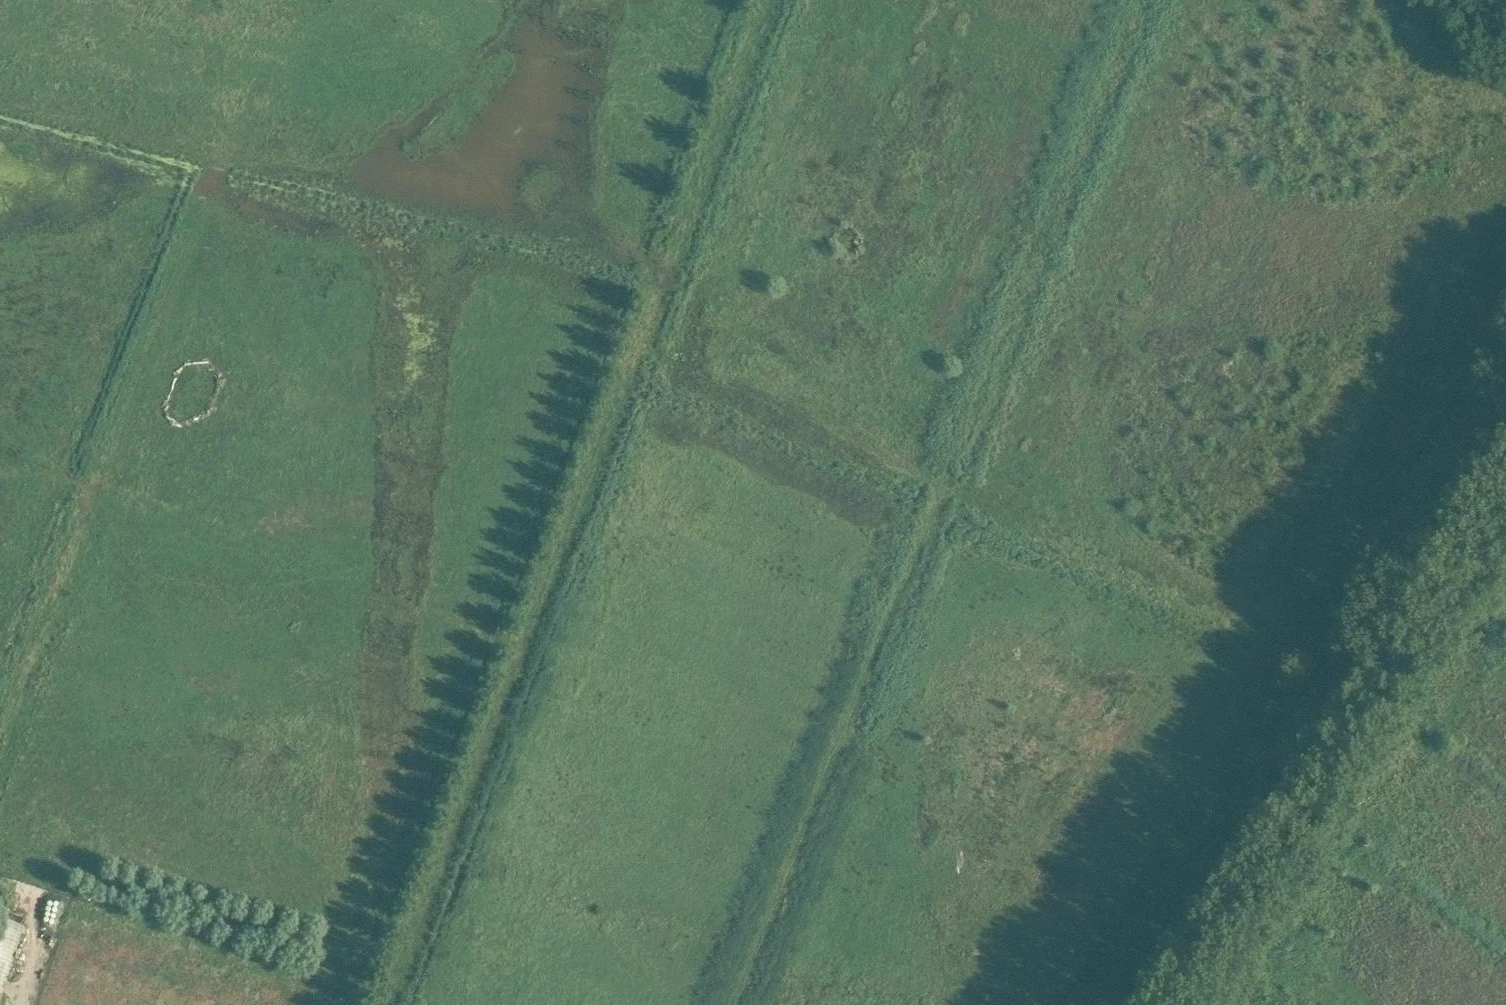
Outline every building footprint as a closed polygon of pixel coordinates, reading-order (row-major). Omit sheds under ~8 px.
[(27,929),(27,927),(0,918),(0,1004),(2,1004),(27,929)]
